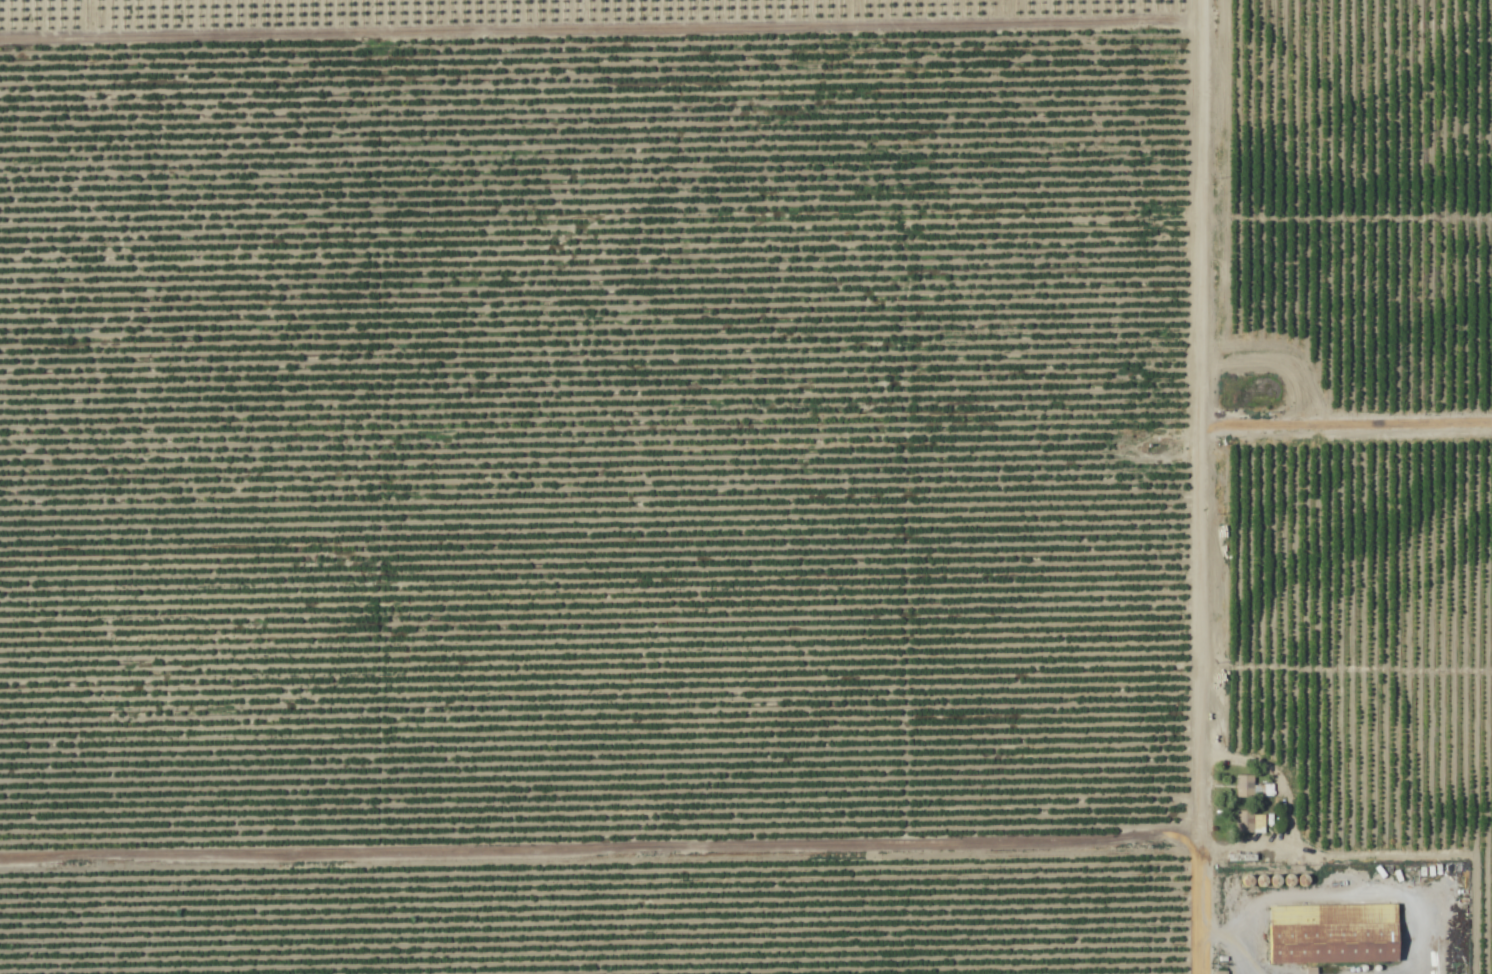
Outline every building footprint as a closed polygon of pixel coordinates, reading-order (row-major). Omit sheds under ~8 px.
[(1233,798),(1252,798),(1252,776),(1233,776),(1233,798)] [(1262,834),(1262,812),(1233,812),(1233,834),(1262,834)] [(1396,905),(1267,907),(1268,965),(1397,963),(1396,905)]
